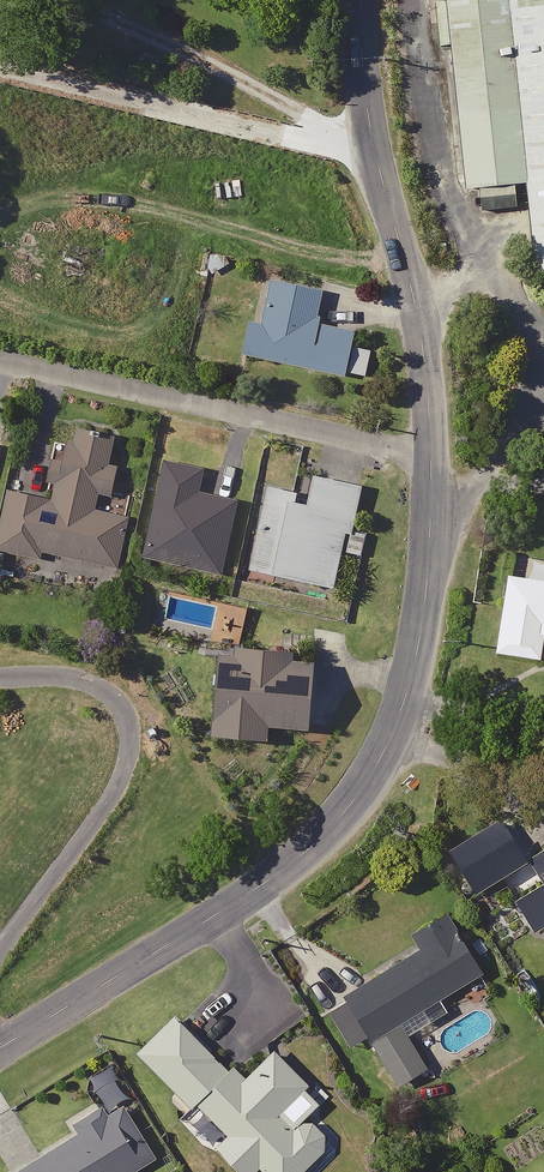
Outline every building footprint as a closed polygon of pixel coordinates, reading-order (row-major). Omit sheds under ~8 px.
[(447,10),(439,11),(444,54),(455,53),(470,199),(484,198),(485,208),(532,204),(540,284),(543,284),(543,0),(446,0),(447,10)] [(252,328),(244,362),(349,386),(361,336),(321,327),(327,303),(264,288),(255,329),(252,328)] [(111,518),(113,508),(131,511),(134,491),(117,488),(120,472),(114,471),(120,438),(77,430),(73,451),(64,449),(53,507),(9,499),(0,547),(0,569),(63,581),(116,591),(129,522),(111,518)] [(204,477),(167,469),(146,559),(220,576),(236,508),(199,500),(204,477)] [(364,492),(318,481),(310,512),(296,509),(298,497),(271,490),(250,575),(335,595),(345,553),(363,557),(368,536),(354,533),(364,492)] [(535,567),(533,585),(510,581),(498,659),(542,665),(543,653),(543,568),(535,567)] [(318,666),(224,659),(217,747),(268,751),(270,734),(312,737),(318,666)] [(532,864),(543,882),(510,903),(533,939),(543,932),(543,856),(532,864)] [(485,976),(449,917),(415,937),(425,952),(348,998),(402,1088),(430,1072),(411,1040),(450,1017),(441,1002),(485,976)] [(178,1016),(139,1056),(196,1111),(200,1107),(229,1136),(218,1147),(244,1171),(261,1171),(263,1170),(265,1171),(309,1171),(337,1143),(309,1116),(318,1107),(305,1094),(314,1084),(280,1050),(247,1084),(178,1016)] [(108,1122),(24,1171),(138,1171),(156,1161),(126,1111),(140,1103),(115,1061),(83,1080),(108,1122)]
